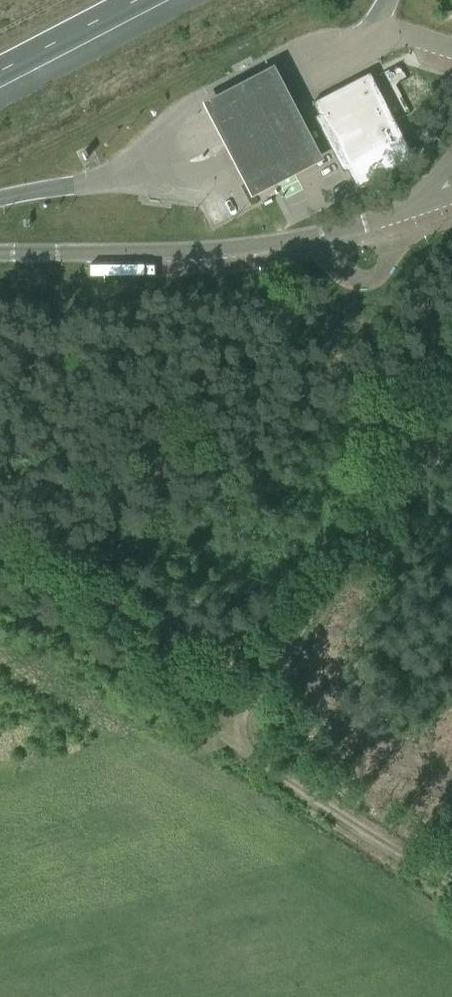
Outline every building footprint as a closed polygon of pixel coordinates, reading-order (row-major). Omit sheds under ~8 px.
[(245,199),(317,163),(298,126),(277,82),(270,69),(198,104),(205,119),(226,162),(245,199)] [(358,184),(414,154),(370,70),(314,100),(358,184)]
